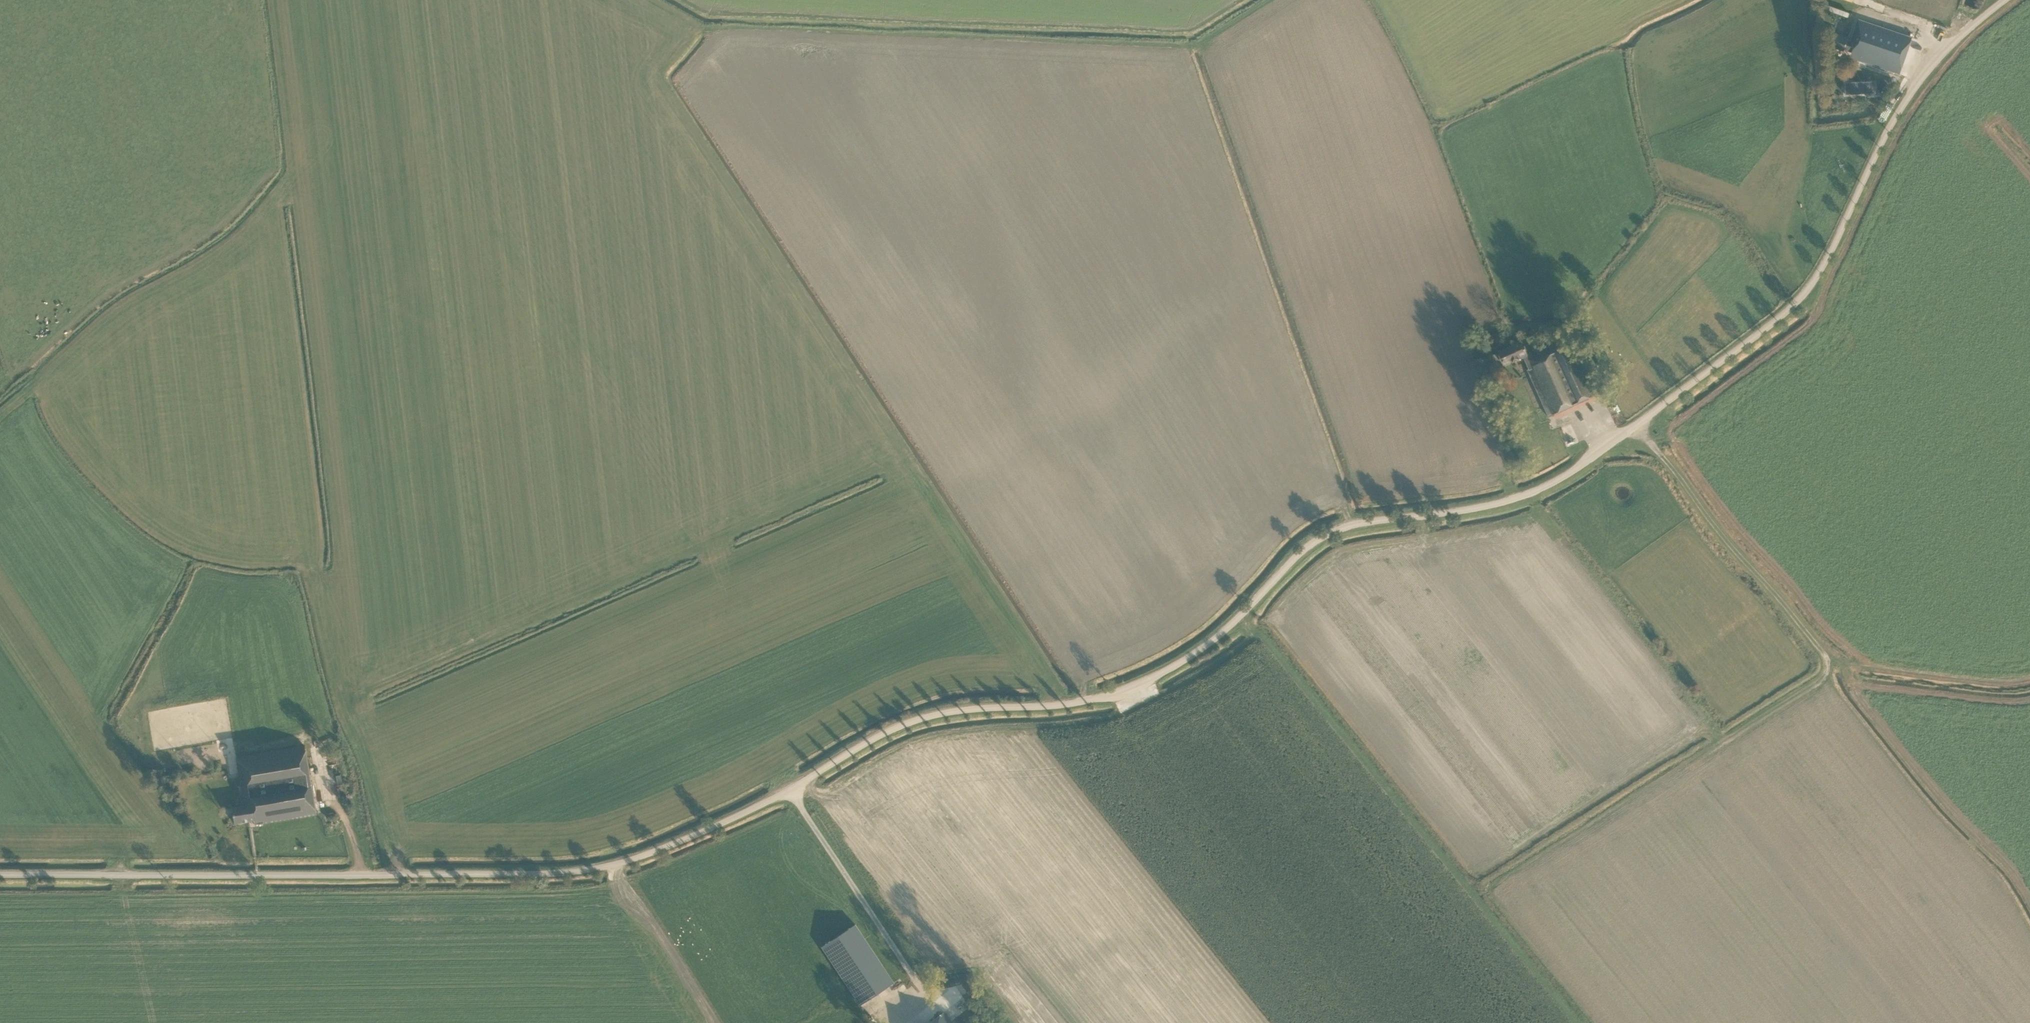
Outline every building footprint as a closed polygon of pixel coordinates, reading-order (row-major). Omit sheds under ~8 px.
[(1855,56),(1903,72),(1917,27),(1896,20),(1890,35),(1857,24),(1851,42),(1847,40),(1848,39),(1833,34),(1830,46),(1844,51),(1844,50),(1855,53),(1855,56)] [(1597,394),(1571,338),(1532,356),(1530,353),(1528,354),(1524,346),(1523,347),(1521,341),(1507,348),(1507,349),(1499,352),(1504,363),(1512,359),(1513,361),(1524,356),(1529,369),(1527,370),(1548,417),(1597,394)] [(305,746),(248,755),(236,758),(244,806),(232,807),(234,823),(254,820),(254,824),(316,814),(305,746)] [(893,983),(855,925),(821,947),(860,1005),(893,983)] [(956,1000),(928,1022),(974,1022),(956,1000)]
